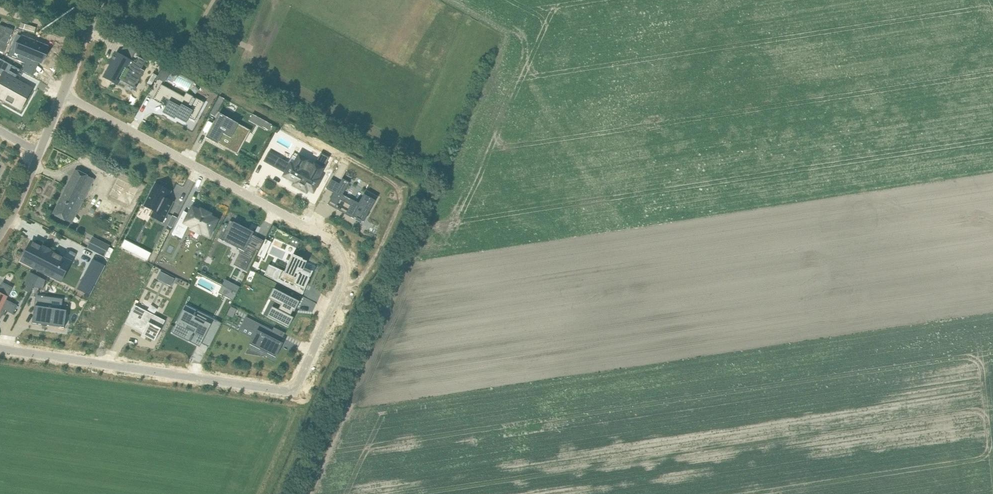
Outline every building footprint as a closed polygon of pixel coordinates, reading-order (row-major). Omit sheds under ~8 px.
[(4,52),(13,30),(6,27),(6,28),(0,25),(0,51),(4,52)] [(11,46),(8,56),(26,63),(28,57),(41,63),(48,46),(23,36),(18,49),(11,46)] [(105,73),(104,74),(119,82),(119,81),(120,79),(127,83),(130,78),(132,76),(139,80),(144,71),(145,71),(141,69),(145,61),(146,61),(140,58),(137,64),(131,60),(119,54),(118,58),(115,56),(105,73)] [(1,73),(0,75),(2,76),(0,80),(0,84),(3,86),(5,87),(4,89),(0,96),(0,97),(21,108),(26,99),(25,98),(30,88),(29,88),(19,82),(18,81),(18,82),(14,80),(21,69),(0,58),(0,73),(1,73)] [(164,66),(157,78),(165,82),(171,70),(164,66)] [(161,84),(153,99),(155,100),(155,99),(167,106),(163,112),(171,116),(175,119),(176,117),(186,123),(189,118),(195,121),(205,103),(203,102),(202,103),(195,100),(195,99),(193,98),(190,103),(169,91),(170,89),(161,84)] [(224,100),(219,97),(213,109),(218,111),(224,100)] [(215,121),(206,138),(217,144),(218,143),(222,145),(223,143),(227,146),(237,152),(244,140),(239,137),(244,129),(233,123),(234,121),(219,113),(215,121)] [(265,121),(262,126),(262,127),(269,130),(272,125),(265,121)] [(280,158),(275,167),(286,173),(284,176),(300,185),(298,188),(306,192),(308,189),(310,191),(311,190),(313,192),(314,190),(319,181),(319,180),(318,179),(320,175),(329,158),(320,154),(314,165),(307,161),(307,160),(299,156),(294,166),(288,162),(280,158)] [(75,169),(53,214),(62,219),(67,221),(74,207),(79,209),(94,179),(84,174),(75,169)] [(118,178),(109,195),(130,206),(139,188),(118,178)] [(331,179),(326,188),(327,189),(328,187),(331,189),(335,191),(330,201),(337,205),(340,200),(350,205),(346,213),(352,216),(356,219),(356,220),(360,222),(364,215),(366,217),(378,197),(377,196),(376,198),(368,193),(367,195),(366,194),(363,198),(364,199),(363,201),(361,205),(343,194),(349,183),(342,179),(339,183),(331,179)] [(155,184),(144,206),(154,211),(151,216),(163,222),(172,205),(173,203),(173,202),(168,200),(167,199),(171,192),(155,184)] [(184,211),(173,233),(182,238),(189,224),(193,227),(192,228),(201,233),(201,231),(209,235),(216,220),(209,217),(210,215),(201,210),(200,212),(193,208),(190,214),(184,211)] [(173,216),(168,225),(172,227),(177,218),(173,216)] [(230,220),(225,229),(229,231),(233,233),(228,242),(228,243),(241,250),(234,265),(245,271),(256,249),(247,244),(252,235),(253,232),(249,230),(245,228),(244,227),(230,220)] [(92,238),(87,248),(104,257),(109,246),(92,238)] [(266,239),(258,256),(264,259),(271,242),(266,239)] [(125,240),(122,247),(147,260),(150,254),(139,249),(140,248),(125,240)] [(32,242),(22,261),(55,278),(65,258),(51,251),(42,247),(32,242)] [(265,273),(265,274),(272,278),(294,288),(295,284),(296,284),(295,285),(305,290),(310,279),(313,271),(312,271),(311,271),(310,274),(303,270),(304,268),(305,267),(305,265),(307,261),(303,259),(296,256),(296,257),(293,256),(289,264),(285,273),(278,270),(275,278),(265,273)] [(93,260),(78,288),(91,295),(105,266),(93,260)] [(167,275),(160,271),(157,278),(163,281),(167,275)] [(30,272),(24,284),(27,286),(25,290),(30,293),(33,287),(39,276),(30,272)] [(39,276),(33,287),(43,288),(46,279),(39,276)] [(229,281),(226,287),(233,290),(237,292),(241,286),(229,281)] [(1,319),(5,310),(13,314),(17,305),(7,300),(13,287),(2,282),(0,287),(0,318),(1,319)] [(272,307),(267,317),(288,328),(294,318),(290,316),(293,311),(294,312),(300,302),(274,288),(269,299),(281,305),(279,310),(272,307)] [(233,290),(229,297),(234,300),(237,292),(233,290)] [(37,296),(33,323),(46,325),(46,326),(47,326),(47,325),(64,328),(67,310),(49,308),(50,298),(37,296)] [(231,306),(227,314),(233,317),(237,309),(231,306)] [(132,310),(125,324),(126,324),(144,332),(142,335),(146,337),(155,341),(165,321),(140,308),(137,313),(132,310)] [(184,311),(173,332),(180,336),(189,340),(189,341),(190,342),(190,341),(191,341),(192,339),(195,340),(197,341),(196,342),(198,342),(204,331),(215,337),(221,324),(207,317),(205,322),(184,311)] [(246,317),(242,325),(256,332),(250,344),(252,345),(251,348),(272,358),(274,356),(276,357),(283,343),(270,336),(273,330),(246,317)]
